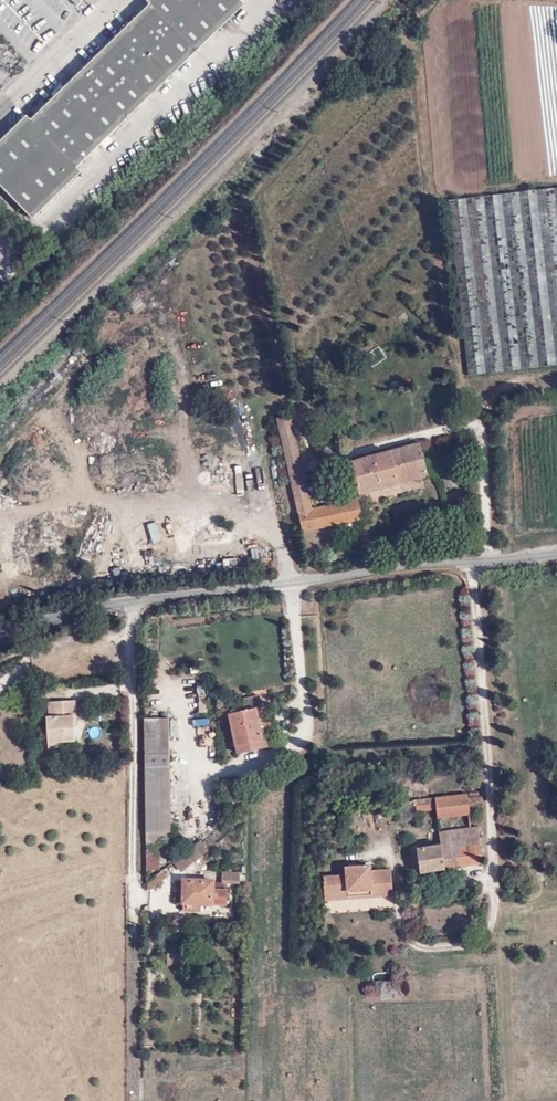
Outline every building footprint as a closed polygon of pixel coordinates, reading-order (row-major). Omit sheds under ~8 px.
[(151,3),(32,119),(28,115),(0,143),(0,183),(34,218),(81,172),(78,168),(244,6),(239,0),(149,0),(151,3)] [(70,8),(77,3),(74,0),(64,0),(70,8)] [(443,202),(466,382),(556,370),(556,188),(443,202)] [(429,485),(420,445),(349,459),(352,486),(346,486),(346,483),(340,483),(341,493),(333,495),(335,508),(311,513),(291,417),(277,420),(300,530),(364,521),(362,500),(429,485)] [(258,696),(243,698),(245,711),(261,708),(258,696)] [(74,710),(77,710),(76,697),(63,697),(63,698),(49,698),(49,713),(46,713),(47,738),(74,737),(74,722),(74,710)] [(257,710),(228,716),(237,755),(269,747),(267,740),(264,740),(257,710)] [(148,845),(171,840),(170,713),(146,713),(148,845)] [(470,808),(485,807),(484,797),(469,798),(465,790),(433,791),(433,800),(416,800),(416,807),(434,807),(434,815),(466,815),(470,808)] [(477,829),(438,834),(440,847),(425,849),(425,845),(421,845),(422,850),(412,851),(416,875),(483,864),(477,829)] [(206,848),(199,840),(175,859),(181,867),(206,848)] [(384,889),(392,888),(391,870),(371,872),(370,866),(344,867),(345,876),(324,877),(325,893),(327,903),(372,896),(384,895),(384,889)] [(163,868),(147,880),(147,888),(168,872),(163,868)] [(241,872),(221,871),(221,883),(240,884),(241,872)] [(215,880),(182,880),(182,908),(183,911),(200,911),(202,907),(229,908),(230,889),(215,888),(215,880)]
